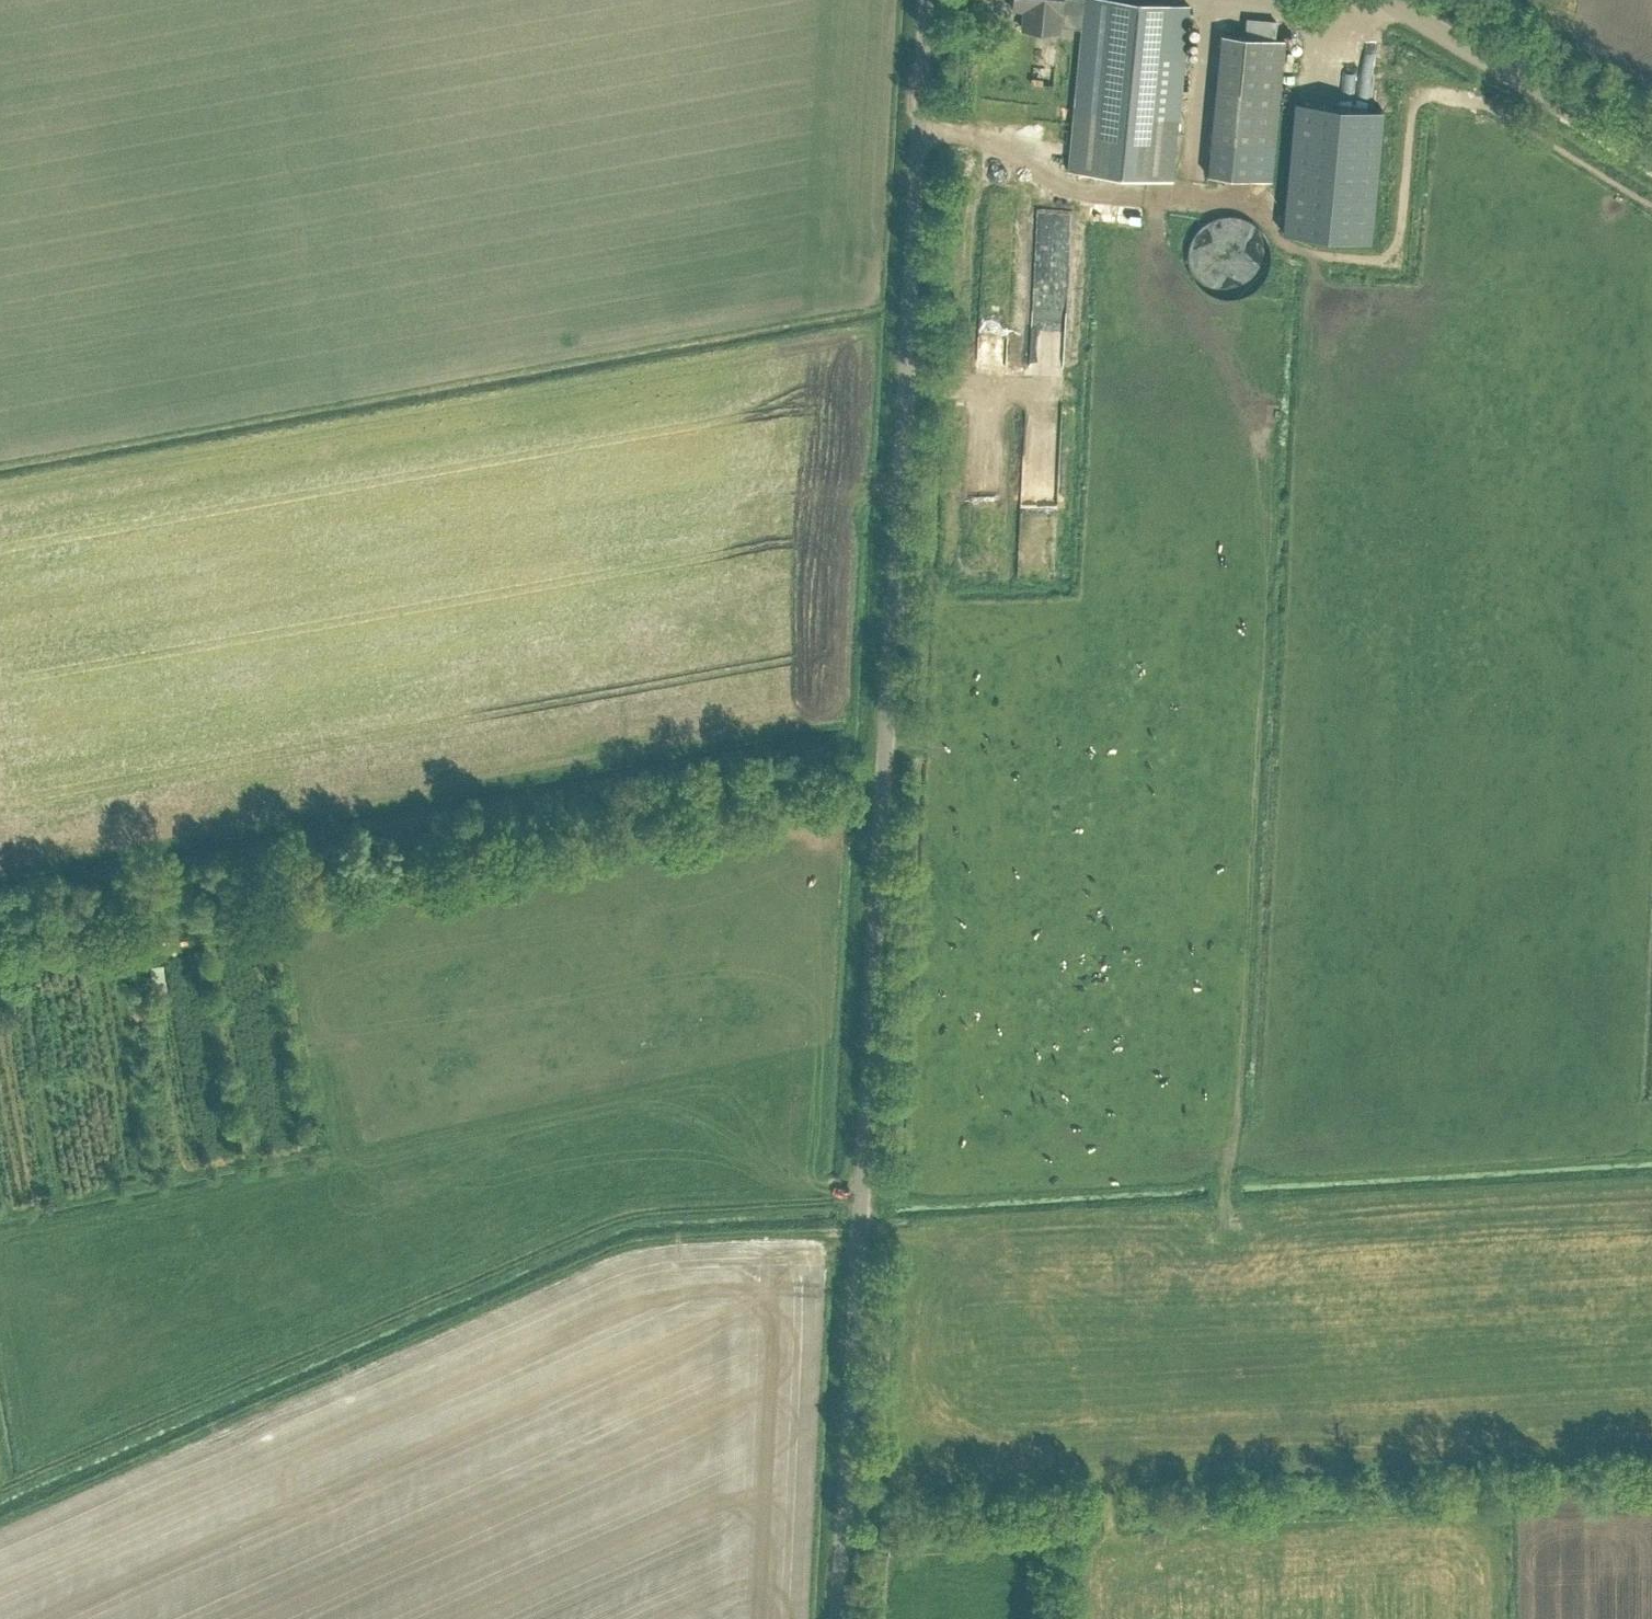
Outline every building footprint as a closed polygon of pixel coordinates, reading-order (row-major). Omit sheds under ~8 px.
[(1022,28),(1059,31),(1059,26),(1083,28),(1069,168),(1173,177),(1189,5),(1142,0),(1086,0),(1086,1),(1074,0),(1015,0),(1014,8),(1024,9),(1022,28)] [(1273,178),(1286,38),(1220,32),(1206,172),(1273,178)] [(1045,79),(1069,79),(1070,33),(1045,33),(1045,79)] [(1283,233),(1371,241),(1383,110),(1296,102),(1283,233)] [(1203,286),(1214,292),(1226,295),(1239,293),(1251,288),(1260,279),(1266,268),(1268,256),(1267,243),(1262,232),(1253,223),(1242,217),(1230,215),(1218,216),(1207,221),(1197,229),(1191,240),(1188,252),(1189,265),(1195,276),(1203,286)] [(1015,257),(988,257),(989,330),(1015,330),(1015,257)] [(1050,313),(1074,313),(1074,274),(1050,273),(1050,313)]
